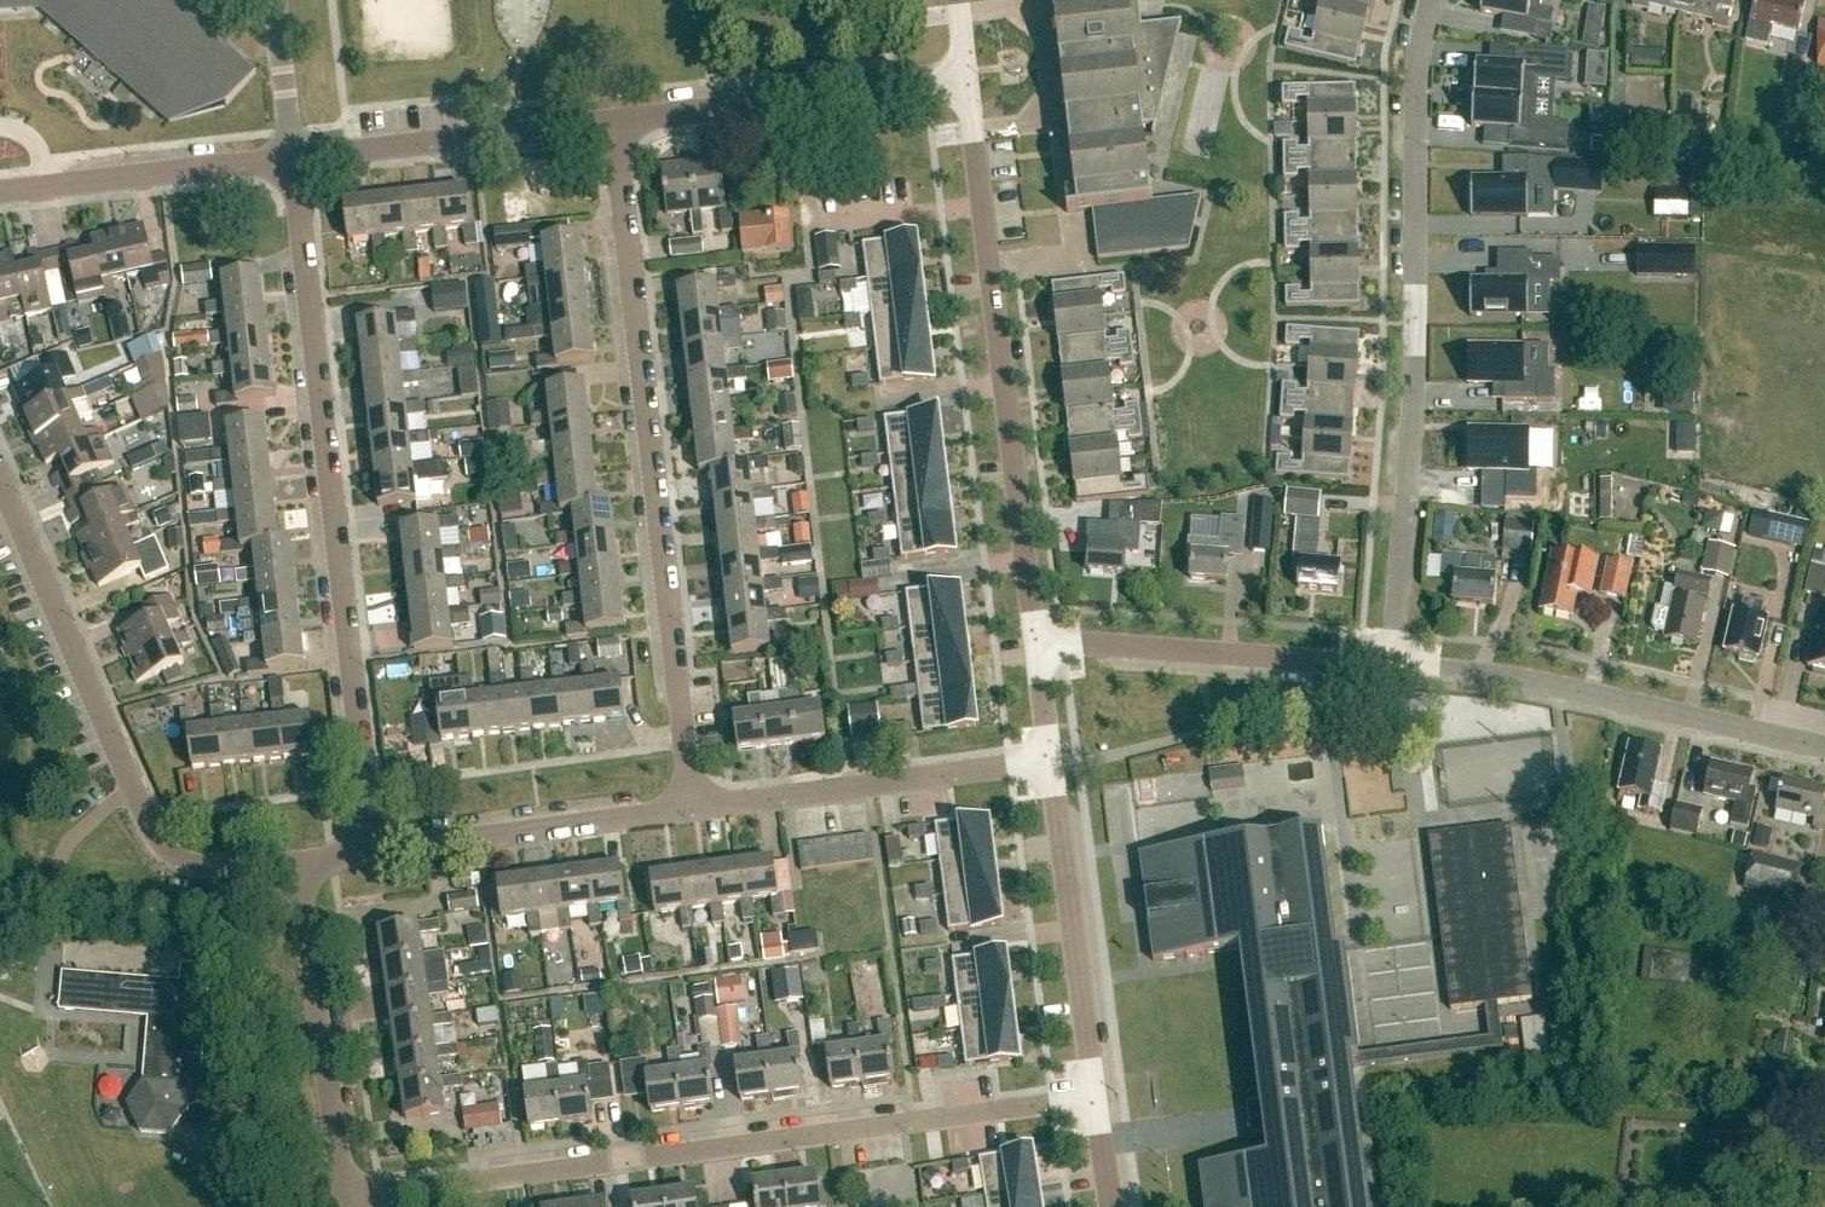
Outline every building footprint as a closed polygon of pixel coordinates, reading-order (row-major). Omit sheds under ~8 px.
[(41,5),(87,45),(84,49),(120,81),(123,77),(173,120),(196,94),(214,109),(220,102),(226,108),(251,79),(250,78),(161,0),(0,0),(0,8),(41,5)] [(1067,212),(1067,214),(1093,211),(1098,261),(1190,250),(1202,197),(1154,203),(1145,128),(1156,126),(1154,137),(1155,137),(1182,23),(1180,23),(1142,28),(1139,0),(1053,0),(1077,211),(1067,212)] [(1372,0),(1323,0),(1318,19),(1365,30),(1372,0)] [(1481,13),(1537,24),(1551,26),(1553,13),(1540,10),(1542,0),(1483,0),(1481,13)] [(1686,0),(1634,0),(1633,5),(1649,9),(1650,5),(1682,13),(1686,0)] [(1736,0),(1686,0),(1682,13),(1715,22),(1714,27),(1728,31),(1736,0)] [(1746,43),(1766,48),(1771,28),(1798,35),(1806,3),(1793,0),(1756,0),(1746,43)] [(1356,66),(1365,30),(1318,19),(1312,44),(1301,41),(1303,35),(1291,32),(1289,31),(1285,49),(1356,66)] [(1585,46),(1600,48),(1603,25),(1588,23),(1585,46)] [(1551,26),(1537,24),(1534,41),(1550,44),(1553,27),(1551,26)] [(1472,70),(1470,92),(1474,92),(1474,97),(1532,101),(1533,81),(1571,84),(1573,58),(1516,54),(1514,69),(1494,67),(1476,66),(1476,71),(1472,70)] [(1608,57),(1589,56),(1588,71),(1608,72),(1608,57)] [(1812,63),(1795,59),(1789,83),(1806,87),(1812,63)] [(1356,124),(1355,86),(1283,88),(1283,107),(1285,107),(1285,106),(1297,106),(1297,100),(1308,100),(1309,125),(1356,124)] [(1474,97),(1472,128),(1492,130),(1510,131),(1509,146),(1567,150),(1568,125),(1530,122),(1532,101),(1474,97)] [(1630,145),(1669,147),(1671,116),(1631,115),(1630,145)] [(1357,160),(1356,124),(1309,125),(1309,150),(1298,151),(1298,144),(1285,145),(1285,144),(1284,144),(1284,162),(1357,160)] [(1592,140),(1591,154),(1606,155),(1607,141),(1592,140)] [(1688,157),(1691,144),(1674,140),(1671,152),(1671,163),(1687,163),(1688,157)] [(1700,150),(1700,163),(1720,163),(1721,151),(1700,150)] [(1358,197),(1357,160),(1284,162),(1284,179),(1286,179),(1298,178),(1298,172),(1310,172),(1310,197),(1358,197)] [(1471,179),(1471,218),(1528,218),(1528,160),(1513,160),(1513,179),(1471,179)] [(1554,161),(1552,187),(1573,189),(1575,163),(1554,161)] [(721,162),(691,166),(697,214),(701,213),(719,211),(722,233),(732,232),(729,208),(727,209),(721,162)] [(697,214),(691,166),(661,169),(667,218),(689,215),(691,238),(704,236),(701,213),(697,214)] [(467,190),(435,193),(440,229),(446,228),(464,226),(466,247),(478,245),(476,225),(471,225),(467,190)] [(440,229),(435,193),(405,197),(409,232),(416,231),(434,229),(436,250),(448,248),(446,228),(440,229)] [(409,232),(405,197),(375,200),(379,236),(385,235),(403,233),(405,253),(418,252),(416,231),(409,232)] [(1358,233),(1358,197),(1310,197),(1311,223),(1299,223),(1299,217),(1287,217),(1285,217),(1285,234),(1358,233)] [(379,236),(375,200),(343,204),(348,239),(372,236),(375,257),(383,256),(387,255),(385,235),(379,236)] [(744,254),(793,250),(790,217),(741,221),(744,254)] [(123,227),(114,229),(127,278),(142,274),(146,289),(170,284),(164,258),(151,261),(143,228),(124,232),(123,227)] [(530,228),(495,232),(497,252),(532,248),(530,228)] [(112,281),(127,278),(114,229),(106,231),(107,235),(89,240),(92,255),(103,300),(115,297),(112,281)] [(1359,269),(1358,233),(1285,234),(1286,252),(1287,252),(1287,251),(1299,251),(1299,245),(1311,245),(1311,270),(1359,269)] [(527,279),(546,277),(546,271),(584,267),(580,236),(542,240),(545,265),(525,267),(527,279)] [(840,269),(836,236),(816,239),(820,271),(840,269)] [(916,239),(863,246),(868,281),(921,275),(916,239)] [(103,300),(92,255),(79,258),(76,243),(64,245),(65,250),(53,253),(63,293),(74,290),(78,305),(103,300)] [(705,243),(672,245),(673,261),(707,258),(705,243)] [(1637,248),(1637,277),(1695,278),(1696,249),(1637,248)] [(61,293),(63,293),(53,253),(41,256),(40,251),(28,253),(31,269),(18,272),(25,301),(22,301),(26,317),(26,318),(65,308),(61,293)] [(22,301),(25,301),(18,272),(13,252),(4,254),(5,258),(0,259),(0,323),(11,320),(26,317),(22,301)] [(1471,281),(1471,318),(1529,318),(1529,285),(1561,285),(1561,261),(1532,261),(1532,255),(1498,254),(1498,281),(1471,281)] [(383,256),(375,257),(376,268),(384,267),(383,256)] [(184,287),(213,283),(210,265),(182,269),(184,287)] [(584,267),(546,271),(546,277),(527,279),(529,298),(530,310),(550,307),(550,302),(587,298),(584,267)] [(1360,306),(1359,269),(1311,270),(1312,296),(1300,296),(1300,290),(1288,290),(1286,290),(1287,308),(1360,306)] [(819,276),(820,286),(836,285),(835,274),(819,276)] [(205,318),(226,316),(225,309),(263,306),(260,275),(221,279),(224,305),(204,307),(205,318)] [(925,309),(921,275),(868,281),(872,316),(925,309)] [(1127,295),(1125,277),(1052,285),(1056,322),(1101,317),(1098,292),(1113,290),(1113,296),(1126,295),(1127,295)] [(715,287),(678,290),(682,321),(720,316),(720,312),(717,294),(737,292),(736,280),(715,282),(715,287)] [(840,284),(842,294),(858,292),(856,282),(840,284)] [(466,284),(433,288),(436,313),(469,309),(466,284)] [(498,314),(495,288),(481,289),(484,315),(498,314)] [(766,306),(784,304),(782,289),(764,291),(766,306)] [(800,325),(815,323),(811,292),(796,294),(800,325)] [(590,328),(587,298),(550,302),(550,307),(530,310),(526,310),(528,329),(505,331),(506,343),(553,338),(552,332),(590,328)] [(266,337),(263,306),(225,309),(226,316),(227,334),(207,336),(208,349),(229,346),(229,340),(266,337)] [(929,344),(925,309),(872,316),(876,350),(929,344)] [(721,324),(741,322),(739,310),(720,312),(720,316),(682,321),(685,351),(724,347),(723,342),(721,324)] [(357,325),(361,355),(399,351),(399,345),(396,327),(415,325),(414,313),(393,316),(394,320),(357,325)] [(750,336),(768,334),(765,313),(747,315),(750,336)] [(861,317),(845,319),(846,329),(862,327),(861,317)] [(1104,343),(1101,317),(1056,322),(1060,359),(1133,350),(1131,333),(1130,333),(1118,335),(1118,341),(1104,343)] [(132,341),(127,323),(111,327),(115,345),(132,341)] [(787,333),(786,327),(770,329),(771,335),(787,333)] [(594,359),(590,328),(552,332),(553,338),(555,356),(535,358),(537,370),(558,368),(557,363),(594,359)] [(1357,371),(1360,334),(1288,329),(1286,347),(1288,347),(1300,348),(1300,342),(1315,343),(1313,368),(1357,371)] [(80,349),(95,346),(91,331),(77,335),(80,349)] [(176,351),(186,350),(185,336),(174,337),(176,351)] [(270,367),(266,337),(229,340),(229,346),(231,365),(211,367),(212,379),(233,376),(233,371),(270,367)] [(145,359),(162,352),(157,340),(140,346),(145,359)] [(744,352),(743,340),(723,342),(724,347),(685,351),(689,382),(727,377),(727,372),(724,354),(744,352)] [(417,342),(399,345),(399,351),(361,355),(364,386),(403,381),(402,375),(400,357),(419,355),(417,342)] [(934,379),(929,344),(876,350),(881,386),(934,379)] [(458,354),(448,355),(450,371),(474,369),(471,347),(457,349),(458,354)] [(1469,348),(1469,385),(1478,385),(1502,385),(1502,402),(1537,402),(1537,372),(1523,372),(1523,348),(1469,348)] [(1135,367),(1133,350),(1060,359),(1065,395),(1110,389),(1107,364),(1121,362),(1122,369),(1134,367),(1134,368),(1135,367)] [(20,418),(25,416),(66,398),(65,395),(60,383),(75,377),(65,352),(38,364),(44,376),(13,390),(20,407),(17,408),(20,418)] [(492,372),(518,369),(516,354),(490,357),(492,372)] [(167,383),(163,355),(135,366),(143,385),(133,389),(136,396),(167,383)] [(176,380),(189,378),(187,362),(174,363),(176,380)] [(770,384),(794,381),(792,363),(768,366),(770,384)] [(273,398),(270,367),(233,371),(233,376),(235,396),(215,398),(217,410),(237,407),(237,402),(273,398)] [(1355,407),(1357,371),(1313,368),(1311,393),(1297,392),(1297,386),(1285,385),(1284,385),(1282,402),(1355,407)] [(476,369),(460,371),(461,384),(477,383),(476,369)] [(728,384),(748,382),(746,370),(727,372),(727,377),(689,382),(692,412),(731,408),(730,402),(728,384)] [(421,373),(402,375),(403,381),(364,386),(368,416),(406,412),(406,405),(404,387),(422,385),(421,373)] [(868,377),(852,379),(853,390),(869,388),(868,377)] [(170,409),(167,383),(131,398),(141,423),(170,409)] [(530,428),(550,426),(549,418),(587,413),(584,384),(546,389),(549,414),(529,416),(530,428)] [(80,389),(65,395),(66,398),(25,416),(31,430),(27,432),(30,440),(77,420),(71,406),(85,400),(80,389)] [(1112,415),(1110,389),(1065,395),(1069,431),(1142,422),(1140,405),(1138,405),(1138,406),(1126,407),(1127,413),(1112,415)] [(1691,414),(1692,390),(1671,390),(1671,414),(1691,414)] [(780,418),(796,416),(794,398),(778,400),(780,418)] [(179,415),(198,412),(196,399),(177,401),(179,415)] [(731,414),(751,412),(750,400),(730,402),(731,408),(692,412),(696,443),(734,438),(734,432),(731,414)] [(1352,444),(1355,407),(1282,402),(1281,420),(1283,420),(1283,419),(1295,420),(1295,414),(1310,415),(1308,441),(1352,444)] [(424,403),(406,405),(406,412),(368,416),(371,446),(410,442),(409,435),(407,417),(426,415),(424,403)] [(429,416),(439,415),(438,403),(428,404),(429,416)] [(488,406),(491,432),(512,430),(509,403),(488,406)] [(591,444),(587,413),(549,418),(550,426),(552,444),(533,446),(534,458),(554,456),(553,448),(591,444)] [(938,413),(885,420),(889,455),(942,449),(938,413)] [(207,417),(176,421),(179,448),(211,445),(207,417)] [(161,429),(171,428),(170,418),(160,419),(161,429)] [(83,435),(77,420),(30,440),(34,449),(38,447),(46,464),(59,459),(103,440),(98,428),(83,435)] [(873,421),(858,423),(859,434),(875,432),(873,421)] [(1144,440),(1142,422),(1069,431),(1073,467),(1118,462),(1115,436),(1129,435),(1130,441),(1142,439),(1142,440),(1144,440)] [(268,454),(264,423),(226,427),(229,453),(210,455),(209,453),(186,456),(188,468),(210,466),(231,463),(230,457),(268,454)] [(786,452),(802,450),(799,426),(783,428),(786,452)] [(737,468),(735,444),(755,442),(753,430),(734,432),(734,438),(696,443),(699,473),(711,472),(737,470),(737,468)] [(1529,473),(1529,433),(1469,431),(1468,472),(1529,473)] [(428,433),(409,435),(410,442),(371,446),(375,476),(413,471),(413,465),(410,446),(430,444),(428,433)] [(114,466),(103,440),(59,459),(65,472),(51,477),(56,489),(61,486),(67,499),(92,488),(88,477),(114,466)] [(1349,481),(1352,444),(1308,441),(1306,466),(1292,465),(1292,459),(1280,458),(1280,457),(1278,457),(1277,475),(1349,481)] [(461,461),(484,459),(482,442),(460,445),(461,461)] [(528,444),(513,445),(515,461),(515,460),(530,459),(528,446),(528,444)] [(594,474),(591,444),(553,448),(554,456),(556,474),(536,476),(537,488),(557,486),(556,478),(594,474)] [(946,483),(942,449),(889,455),(894,490),(946,483)] [(166,477),(176,476),(173,454),(164,461),(166,477)] [(271,484),(268,454),(230,457),(231,463),(232,482),(212,485),(213,496),(234,493),(234,487),(271,484)] [(878,457),(862,458),(863,469),(879,467),(878,457)] [(753,498),(752,492),(750,474),(770,471),(768,459),(747,462),(748,466),(737,468),(737,470),(711,472),(715,502),(753,498)] [(792,475),(805,473),(804,459),(791,461),(792,475)] [(467,478),(486,476),(484,461),(466,463),(467,478)] [(445,462),(432,463),(413,465),(413,471),(375,476),(378,506),(415,502),(413,480),(417,479),(418,484),(447,480),(445,462)] [(1121,487),(1118,462),(1073,467),(1077,504),(1150,495),(1148,477),(1147,477),(1147,478),(1134,479),(1135,485),(1121,487)] [(598,506),(594,474),(556,478),(557,486),(559,504),(539,507),(541,519),(562,516),(561,511),(572,510),(572,509),(598,506)] [(192,498),(206,497),(204,478),(189,480),(192,498)] [(1612,521),(1612,480),(1600,480),(1600,521),(1612,521)] [(951,518),(946,483),(894,490),(898,524),(951,518)] [(1508,483),(1507,510),(1525,510),(1526,483),(1509,483),(1508,483)] [(216,514),(217,526),(238,524),(237,517),(275,514),(271,484),(234,487),(234,493),(236,512),(216,514)] [(98,501),(92,488),(67,499),(72,511),(66,514),(71,524),(85,518),(90,530),(134,511),(125,489),(98,501)] [(753,504),(773,502),(772,489),(752,492),(753,498),(715,502),(718,532),(756,528),(755,522),(753,504)] [(501,516),(523,513),(520,492),(498,494),(501,516)] [(1286,517),(1320,520),(1322,495),(1288,492),(1286,517)] [(1697,508),(1700,498),(1685,495),(1682,505),(1697,508)] [(795,517),(811,515),(808,496),(793,498),(795,517)] [(1269,517),(1270,504),(1260,503),(1259,516),(1269,517)] [(610,504),(598,506),(572,509),(572,510),(575,534),(555,536),(556,548),(576,546),(575,539),(613,535),(610,504)] [(190,527),(199,526),(197,505),(188,506),(190,527)] [(1160,529),(1164,507),(1118,509),(1115,547),(1089,545),(1087,572),(1124,575),(1127,549),(1138,550),(1140,530),(1160,529)] [(158,530),(173,524),(167,510),(153,516),(158,530)] [(139,524),(134,511),(90,530),(76,536),(84,554),(80,556),(84,564),(130,545),(124,530),(139,524)] [(1726,518),(1708,513),(1703,531),(1721,535),(1726,518)] [(220,555),(220,556),(242,554),(242,549),(253,548),(279,544),(275,514),(237,517),(238,524),(239,542),(219,545),(205,546),(207,557),(220,555)] [(885,515),(869,517),(871,528),(887,526),(885,515)] [(1453,545),(1455,517),(1436,515),(1434,543),(1453,545)] [(401,529),(405,560),(443,556),(442,550),(440,532),(460,530),(459,518),(438,521),(438,525),(429,526),(401,529)] [(428,518),(401,521),(401,529),(429,526),(428,518)] [(955,554),(951,518),(898,524),(902,560),(955,554)] [(1240,559),(1244,520),(1220,518),(1218,542),(1189,539),(1188,554),(1192,553),(1189,580),(1226,583),(1229,558),(1240,559)] [(1302,561),(1300,561),(1297,588),(1337,592),(1339,565),(1315,563),(1318,520),(1297,518),(1294,557),(1302,557),(1302,561)] [(1777,544),(1792,547),(1798,522),(1783,518),(1777,544)] [(759,551),(757,534),(776,532),(775,520),(755,522),(756,528),(718,532),(722,562),(759,558),(759,551)] [(1253,521),(1250,552),(1267,554),(1270,522),(1253,521)] [(1503,551),(1533,554),(1536,525),(1506,522),(1503,551)] [(1559,531),(1556,524),(1549,522),(1543,526),(1541,533),(1544,539),(1551,541),(1557,537),(1559,531)] [(796,547),(811,545),(808,526),(794,528),(796,547)] [(171,552),(184,550),(182,531),(168,533),(171,552)] [(470,547),(490,544),(489,531),(469,533),(470,547)] [(617,566),(613,535),(575,539),(576,546),(578,564),(558,566),(560,578),(580,576),(579,570),(617,566)] [(133,550),(130,545),(84,564),(88,573),(91,571),(98,587),(128,574),(133,586),(169,570),(155,540),(133,550)] [(291,542),(279,544),(253,548),(255,570),(235,572),(236,586),(257,583),(256,577),(295,573),(291,542)] [(1736,550),(1709,544),(1702,573),(1729,580),(1736,550)] [(461,547),(442,550),(443,556),(405,560),(408,590),(446,587),(445,580),(443,560),(462,558),(461,547)] [(811,547),(780,551),(782,568),(813,564),(811,547)] [(762,582),(760,564),(780,562),(778,549),(759,551),(759,558),(722,562),(725,592),(763,588),(762,582)] [(874,553),(875,563),(891,562),(890,551),(874,553)] [(1815,551),(1810,566),(1824,570),(1824,553),(1815,551)] [(1568,557),(1568,559),(1553,555),(1549,571),(1548,571),(1539,611),(1571,618),(1576,597),(1590,600),(1599,564),(1568,557)] [(1493,605),(1496,578),(1494,578),(1496,558),(1483,557),(1481,578),(1455,575),(1453,601),(1493,605)] [(1625,599),(1632,565),(1609,560),(1601,594),(1625,599)] [(509,581),(532,579),(531,563),(507,566),(509,581)] [(861,566),(863,581),(893,577),(891,563),(861,566)] [(220,565),(195,567),(197,589),(222,587),(220,565)] [(620,596),(617,566),(579,570),(580,576),(582,594),(562,597),(563,609),(583,606),(582,601),(620,596)] [(298,603),(295,573),(256,577),(257,583),(259,601),(238,603),(239,616),(261,614),(260,607),(298,603)] [(1697,646),(1707,605),(1712,583),(1679,576),(1674,597),(1675,597),(1671,612),(1657,608),(1653,626),(1656,631),(1666,634),(1665,638),(1697,646)] [(465,577),(445,580),(446,587),(408,590),(412,621),(450,616),(449,610),(447,591),(466,589),(465,577)] [(801,602),(820,600),(818,579),(799,582),(801,602)] [(765,612),(763,594),(783,592),(782,580),(762,582),(763,588),(725,592),(728,622),(766,618),(765,612)] [(851,602),(880,599),(878,582),(849,585),(851,602)] [(964,623),(959,587),(906,594),(911,629),(964,623)] [(482,608),(502,605),(501,591),(480,594),(482,608)] [(512,611),(531,609),(529,593),(510,595),(512,611)] [(125,660),(129,659),(173,640),(172,638),(166,625),(180,618),(171,596),(143,608),(148,621),(119,634),(125,650),(122,652),(125,660)] [(624,627),(620,596),(582,601),(583,606),(585,624),(565,627),(567,639),(588,636),(588,632),(624,627)] [(1759,660),(1768,619),(1761,617),(1764,604),(1743,600),(1740,613),(1733,611),(1724,652),(1740,656),(1739,661),(1754,664),(1756,659),(1759,660)] [(302,633),(298,603),(260,607),(261,614),(239,616),(242,632),(243,646),(264,644),(263,638),(302,633)] [(200,620),(215,618),(213,607),(199,608),(200,620)] [(451,622),(469,620),(468,608),(449,610),(450,616),(412,621),(415,651),(453,647),(451,622)] [(769,649),(767,624),(786,622),(785,610),(765,612),(766,618),(728,622),(732,653),(769,649)] [(1821,610),(1808,669),(1824,673),(1824,610),(1821,610)] [(549,626),(564,624),(563,612),(547,614),(549,626)] [(209,634),(226,632),(225,618),(207,620),(209,634)] [(506,619),(483,622),(486,647),(509,644),(506,619)] [(898,620),(882,622),(884,633),(899,631),(898,620)] [(968,657),(964,623),(911,629),(915,664),(968,657)] [(177,650),(191,644),(186,632),(172,638),(173,640),(129,659),(136,675),(132,677),(135,684),(183,664),(177,650)] [(305,664),(302,633),(263,638),(264,644),(266,660),(246,662),(248,676),(269,674),(268,669),(305,664)] [(241,673),(226,637),(214,643),(229,678),(241,673)] [(600,662),(622,659),(620,640),(598,643),(600,662)] [(786,678),(806,675),(803,651),(783,653),(786,678)] [(533,671),(531,652),(519,654),(521,672),(533,671)] [(204,676),(217,669),(209,655),(196,662),(204,676)] [(903,655),(887,656),(888,667),(904,666),(903,655)] [(972,692),(968,657),(915,664),(918,688),(919,699),(972,692)] [(581,667),(583,685),(589,684),(594,724),(625,720),(621,680),(596,683),(594,665),(581,667)] [(589,684),(583,685),(566,687),(564,668),(551,669),(553,687),(559,687),(563,727),(594,724),(589,684)] [(559,687),(553,687),(535,689),(533,671),(521,672),(523,692),(528,691),(533,731),(563,727),(559,687)] [(528,691),(523,692),(504,694),(502,675),(490,676),(492,696),(498,695),(502,734),(533,731),(528,691)] [(498,695),(492,696),(476,698),(474,678),(460,679),(463,699),(468,699),(472,738),(502,734),(498,695)] [(463,699),(460,679),(429,684),(433,719),(438,720),(441,741),(472,738),(468,699),(463,699)] [(803,690),(790,691),(793,711),(791,711),(796,744),(827,740),(822,707),(806,709),(803,690)] [(893,702),(907,700),(906,690),(892,691),(893,702)] [(793,711),(790,691),(778,693),(781,712),(765,715),(762,715),(766,748),(796,744),(791,711),(793,711)] [(977,728),(972,692),(919,699),(924,734),(977,728)] [(762,715),(765,715),(762,695),(748,697),(751,716),(731,719),(736,753),(766,748),(762,715)] [(171,710),(168,698),(154,702),(157,714),(171,710)] [(285,720),(283,700),(271,701),(274,721),(278,721),(283,758),(314,754),(309,717),(285,720)] [(278,721),(274,721),(255,724),(253,704),(241,705),(243,725),(248,725),(253,762),(283,758),(278,721)] [(880,731),(878,706),(848,709),(851,734),(880,731)] [(248,725),(243,725),(225,727),(223,708),(210,709),(213,729),(219,729),(223,765),(253,762),(248,725)] [(219,729),(213,729),(195,732),(192,711),(180,713),(183,735),(188,735),(192,769),(223,765),(219,729)] [(438,720),(433,719),(412,722),(415,744),(441,741),(438,720)] [(895,727),(897,738),(912,736),(911,725),(895,727)] [(1663,815),(1668,788),(1654,785),(1661,752),(1629,745),(1619,793),(1643,798),(1640,810),(1663,815)] [(1750,789),(1753,773),(1714,763),(1706,796),(1735,802),(1730,825),(1747,829),(1757,791),(1750,789)] [(421,768),(422,775),(432,774),(431,766),(421,768)] [(1209,771),(1212,793),(1246,788),(1243,766),(1209,771)] [(1784,780),(1777,812),(1815,820),(1813,827),(1824,830),(1824,789),(1784,780)] [(1670,832),(1697,839),(1704,811),(1677,804),(1670,832)] [(988,820),(935,827),(940,862),(993,855),(988,820)] [(1768,851),(1773,831),(1757,827),(1752,847),(1768,851)] [(908,830),(909,841),(926,838),(924,828),(908,830)] [(1536,1006),(1514,832),(1433,842),(1454,1016),(1483,1012),(1487,1041),(1356,1057),(1343,952),(1337,953),(1335,938),(1322,833),(1192,850),(1192,848),(1173,850),(1173,852),(1140,856),(1153,962),(1187,958),(1187,960),(1206,957),(1206,956),(1240,951),(1260,1105),(1246,1106),(1251,1140),(1264,1138),(1267,1161),(1199,1169),(1204,1206),(1370,1206),(1352,1069),(1504,1049),(1499,1010),(1536,1006)] [(1745,850),(1748,836),(1734,833),(1731,847),(1745,850)] [(871,836),(856,838),(860,864),(874,862),(871,836)] [(860,864),(856,838),(841,840),(844,866),(860,864)] [(844,866),(841,840),(827,841),(830,868),(844,866)] [(830,868),(827,841),(812,843),(816,869),(830,868)] [(816,869),(812,843),(797,845),(800,871),(816,869)] [(1803,867),(1753,854),(1744,890),(1793,903),(1803,867)] [(997,890),(993,855),(940,862),(944,897),(997,890)] [(773,861),(742,865),(747,901),(751,901),(770,898),(773,918),(785,916),(783,896),(778,896),(773,861)] [(754,920),(751,901),(747,901),(742,865),(711,869),(716,906),(721,906),(740,903),(742,922),(754,920)] [(619,925),(631,923),(629,902),(623,902),(619,867),(588,871),(592,908),(598,907),(616,905),(619,925)] [(724,925),(721,906),(716,906),(711,869),(680,873),(685,910),(692,910),(709,907),(711,926),(724,925)] [(600,927),(598,907),(592,908),(588,871),(558,874),(562,912),(568,911),(586,909),(589,929),(600,927)] [(694,928),(692,910),(685,910),(680,873),(649,877),(654,915),(679,911),(681,930),(694,928)] [(571,931),(568,911),(562,912),(558,874),(527,877),(532,915),(538,915),(555,913),(558,932),(571,931)] [(456,877),(457,889),(472,888),(471,875),(456,877)] [(540,935),(538,915),(532,915),(527,877),(496,881),(501,920),(526,917),(529,936),(540,935)] [(916,889),(917,900),(933,898),(931,887),(916,889)] [(1002,926),(997,890),(944,897),(949,932),(1002,926)] [(451,914),(479,910),(477,894),(448,898),(451,914)] [(380,931),(384,963),(422,958),(422,957),(419,936),(441,933),(440,921),(416,924),(416,926),(380,931)] [(904,938),(916,936),(914,922),(903,924),(904,938)] [(920,925),(922,936),(938,934),(936,923),(920,925)] [(470,948),(488,946),(486,927),(468,929),(470,948)] [(790,955),(818,952),(816,933),(788,936),(790,955)] [(1751,945),(1761,946),(1763,936),(1753,934),(1751,945)] [(763,948),(765,961),(784,958),(782,946),(763,948)] [(731,963),(744,962),(742,948),(730,949),(731,963)] [(443,954),(422,957),(422,958),(384,963),(388,994),(425,989),(425,987),(423,967),(445,964),(443,954)] [(1005,954),(953,961),(957,997),(1010,990),(1005,954)] [(925,964),(927,975),(943,973),(941,962),(925,964)] [(214,1097),(201,1071),(201,1069),(202,1062),(202,1055),(211,967),(181,964),(179,984),(61,973),(58,1011),(151,1020),(145,1082),(128,1106),(140,1133),(165,1135),(168,1138),(178,1123),(198,1136),(204,1126),(195,1106),(214,1097)] [(562,973),(564,988),(578,986),(576,971),(562,973)] [(582,984),(601,982),(600,971),(581,974),(582,984)] [(772,975),(775,1005),(803,1001),(800,971),(772,975)] [(719,1007),(746,1003),(743,979),(716,983),(719,1007)] [(448,985),(425,987),(425,989),(388,994),(392,1025),(430,1020),(430,1017),(427,998),(449,995),(448,985)] [(1014,1024),(1010,990),(957,997),(962,1031),(1014,1024)] [(931,1012),(947,1009),(946,998),(930,1000),(931,1012)] [(715,1002),(698,1004),(700,1023),(717,1021),(715,1002)] [(737,1009),(717,1012),(722,1050),(743,1047),(737,1009)] [(464,1015),(467,1034),(493,1030),(491,1012),(464,1015)] [(451,1015),(430,1017),(430,1020),(392,1025),(396,1056),(434,1051),(434,1048),(432,1028),(453,1025),(451,1015)] [(1525,1059),(1549,1056),(1544,1018),(1521,1021),(1525,1059)] [(881,1046),(862,1048),(858,1049),(863,1086),(864,1092),(877,1090),(877,1084),(894,1082),(889,1046),(892,1046),(889,1023),(878,1024),(881,1046)] [(1019,1060),(1014,1024),(962,1031),(966,1067),(1019,1060)] [(858,1049),(862,1048),(859,1027),(848,1028),(851,1050),(826,1053),(831,1090),(863,1086),(858,1049)] [(538,1065),(555,1063),(551,1030),(534,1032),(538,1065)] [(790,1058),(771,1060),(767,1060),(772,1098),(773,1103),(786,1102),(786,1096),(803,1093),(799,1058),(802,1057),(799,1034),(788,1036),(790,1058)] [(767,1060),(771,1060),(768,1038),(757,1040),(760,1061),(736,1065),(741,1102),(772,1098),(767,1060)] [(456,1045),(434,1048),(434,1051),(396,1056),(400,1087),(438,1082),(438,1080),(435,1058),(457,1055),(456,1045)] [(713,1105),(708,1070),(711,1069),(708,1046),(697,1048),(698,1057),(679,1060),(681,1072),(676,1072),(681,1109),(713,1105)] [(676,1072),(681,1072),(679,1060),(678,1050),(667,1052),(670,1073),(648,1076),(646,1060),(620,1064),(623,1092),(638,1090),(639,1095),(647,1094),(650,1113),(681,1109),(676,1072)] [(938,1060),(939,1071),(955,1069),(953,1058),(938,1060)] [(1776,1058),(1774,1069),(1789,1071),(1790,1062),(1791,1061),(1776,1058)] [(579,1085),(560,1087),(557,1088),(562,1125),(592,1121),(589,1101),(598,1100),(597,1095),(612,1093),(608,1065),(588,1068),(587,1062),(576,1063),(579,1085)] [(557,1088),(560,1087),(557,1066),(546,1067),(549,1089),(524,1092),(529,1129),(562,1125),(557,1088)] [(440,1091),(462,1088),(461,1077),(438,1080),(438,1082),(400,1087),(404,1119),(406,1118),(407,1125),(420,1124),(419,1117),(443,1113),(440,1091)] [(467,1132),(503,1128),(500,1106),(464,1110),(467,1132)] [(1711,1125),(1710,1142),(1720,1143),(1719,1152),(1736,1153),(1737,1137),(1728,1126),(1711,1125)] [(1032,1152),(979,1160),(985,1196),(1038,1187),(1032,1152)] [(968,1161),(953,1164),(954,1175),(970,1173),(968,1161)] [(814,1176),(783,1180),(787,1206),(819,1206),(814,1176)] [(783,1180),(751,1184),(755,1206),(787,1206),(783,1180)] [(1038,1187),(985,1196),(987,1206),(1041,1206),(1038,1187)] [(694,1192),(662,1196),(664,1206),(696,1206),(694,1192)] [(662,1196),(631,1200),(632,1206),(664,1206),(662,1196)]
